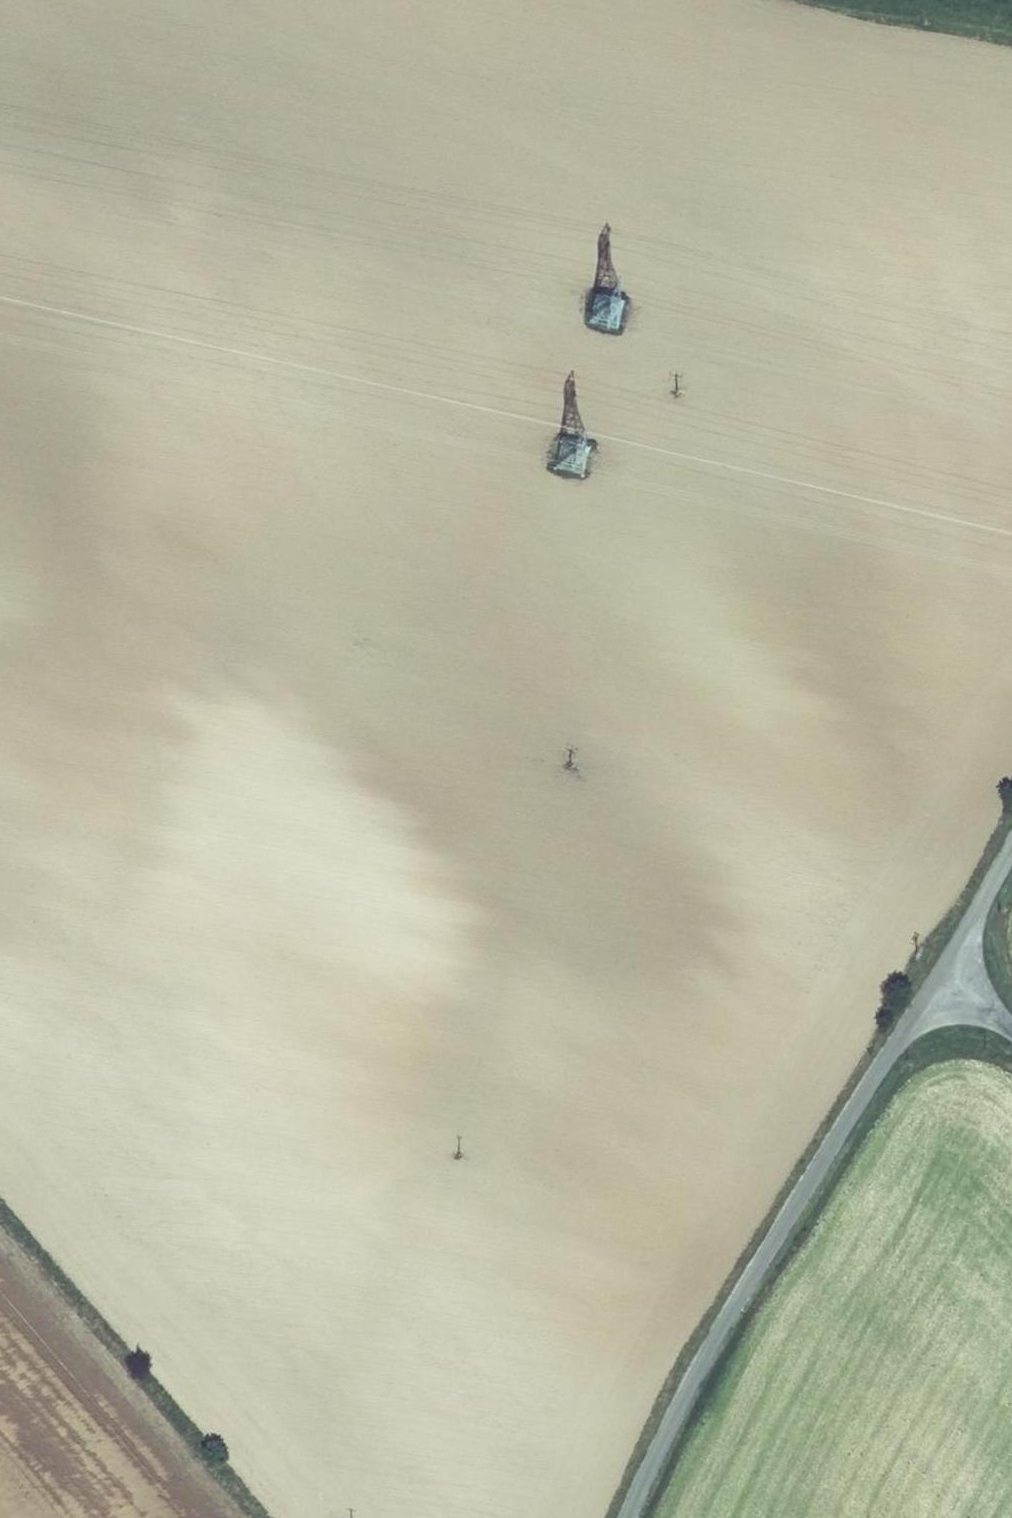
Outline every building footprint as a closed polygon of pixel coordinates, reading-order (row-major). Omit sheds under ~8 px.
[(587,324),(618,331),(625,297),(593,291),(587,324)] [(584,475),(589,444),(558,439),(553,471),(584,475)]
